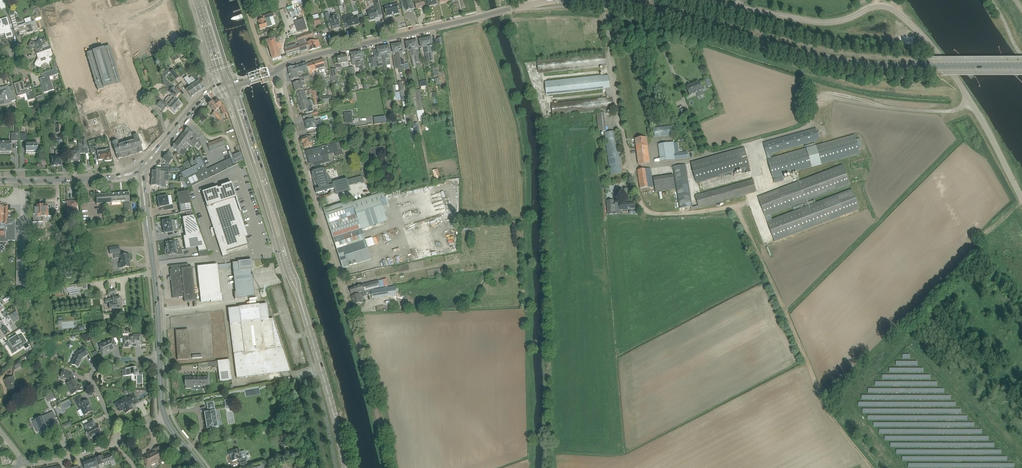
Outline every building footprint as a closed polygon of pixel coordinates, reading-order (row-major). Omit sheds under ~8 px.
[(403,8),(404,7),(405,9),(406,9),(407,11),(406,11),(409,11),(409,12),(412,11),(412,10),(413,10),(413,9),(412,10),(412,9),(414,8),(413,4),(411,4),(410,0),(411,0),(401,0),(403,8)] [(424,0),(415,0),(417,9),(425,7),(424,0)] [(373,9),(368,11),(369,16),(370,20),(376,19),(379,18),(378,15),(382,14),(381,11),(379,2),(375,3),(376,8),(373,9)] [(387,16),(400,13),(398,4),(385,7),(387,16)] [(291,18),(296,16),(296,15),(301,13),(300,11),(301,10),(300,7),(289,11),(291,18)] [(261,29),(272,26),(269,17),(275,15),(274,11),(263,15),(264,19),(259,21),(260,24),(259,24),(261,29)] [(347,17),(343,17),(345,23),(348,23),(349,26),(359,23),(358,20),(363,19),(362,14),(358,15),(357,11),(353,12),(353,15),(347,17)] [(334,17),(327,19),(329,28),(332,27),(333,30),(334,30),(340,29),(340,28),(341,28),(339,20),(340,20),(339,14),(337,14),(337,13),(333,14),(334,17)] [(5,33),(6,38),(9,37),(13,36),(7,17),(0,19),(0,35),(5,33)] [(26,23),(18,26),(19,29),(19,30),(20,34),(26,32),(27,33),(34,31),(35,31),(35,32),(38,31),(35,20),(35,21),(31,22),(30,17),(24,19),(26,23)] [(304,19),(295,22),(298,32),(307,29),(304,19)] [(267,41),(269,46),(277,43),(277,42),(282,41),(283,41),(283,35),(279,36),(279,37),(276,39),(276,38),(267,41)] [(307,43),(306,38),(305,35),(297,37),(299,45),(297,46),(296,44),(285,47),(285,50),(287,56),(309,50),(309,49),(307,43)] [(31,41),(29,45),(29,47),(35,50),(37,54),(44,51),(42,47),(44,43),(47,42),(45,38),(43,39),(40,37),(38,41),(35,42),(31,41)] [(428,38),(426,39),(429,58),(430,61),(433,61),(431,48),(435,47),(435,45),(434,45),(433,41),(432,41),(431,38),(430,38),(428,38)] [(421,40),(420,40),(421,48),(424,47),(425,54),(426,58),(429,58),(426,39),(423,39),(422,39),(421,40)] [(309,49),(309,50),(309,51),(318,49),(317,48),(320,47),(318,40),(307,43),(309,49)] [(413,41),(411,42),(414,55),(415,62),(416,67),(417,67),(420,66),(419,65),(419,62),(417,55),(417,53),(419,53),(419,50),(418,48),(418,45),(417,41),(413,41)] [(411,42),(406,43),(408,51),(410,50),(411,56),(414,55),(411,42)] [(280,53),(277,43),(269,46),(273,60),(281,57),(280,53)] [(400,59),(403,72),(403,70),(409,69),(408,63),(405,64),(402,52),(404,51),(403,43),(397,44),(400,59)] [(400,73),(403,72),(400,59),(397,44),(392,46),(394,53),(396,53),(400,73)] [(110,46),(87,53),(98,90),(121,83),(110,46)] [(378,51),(374,52),(375,57),(382,56),(385,71),(388,70),(387,65),(386,61),(383,47),(381,48),(381,47),(379,47),(379,48),(378,48),(378,51)] [(38,58),(35,64),(35,65),(40,68),(42,64),(46,63),(49,65),(52,59),(49,58),(50,56),(53,55),(52,52),(51,49),(44,51),(37,54),(38,58)] [(176,50),(168,51),(171,57),(174,61),(180,57),(179,55),(177,52),(177,53),(176,50)] [(357,53),(351,54),(353,61),(352,61),(352,65),(354,65),(356,65),(357,68),(360,67),(360,66),(359,66),(357,53)] [(342,64),(349,62),(347,54),(337,56),(338,63),(335,64),(336,69),(337,69),(338,71),(342,70),(342,68),(342,64)] [(316,70),(317,75),(317,76),(319,75),(320,78),(328,76),(327,73),(328,73),(324,59),(314,62),(316,70)] [(309,69),(310,74),(313,73),(313,71),(315,71),(317,75),(316,70),(314,62),(307,64),(309,69)] [(291,76),(292,80),(299,78),(298,73),(308,70),(308,74),(310,74),(309,69),(307,64),(307,63),(289,69),(290,73),(291,76)] [(42,78),(40,79),(44,93),(53,90),(51,84),(52,84),(50,77),(59,74),(58,73),(57,69),(41,74),(42,78)] [(170,72),(176,80),(179,77),(173,69),(170,72)] [(336,69),(330,70),(331,75),(333,83),(335,82),(338,82),(336,69)] [(193,77),(202,90),(205,88),(196,75),(193,77)] [(546,94),(610,88),(609,75),(545,82),(546,94)] [(185,78),(184,78),(187,83),(188,82),(189,81),(192,85),(193,87),(194,87),(194,88),(195,89),(195,91),(196,90),(197,91),(196,91),(198,93),(202,90),(193,77),(192,76),(189,78),(188,76),(185,78)] [(165,77),(163,78),(164,84),(167,87),(171,90),(169,93),(172,95),(172,96),(173,96),(175,98),(180,93),(170,84),(167,80),(165,77)] [(15,84),(18,96),(26,94),(28,100),(36,98),(32,83),(28,85),(29,87),(25,88),(23,81),(15,84)] [(190,86),(186,89),(189,93),(192,97),(198,93),(196,91),(197,91),(196,90),(195,91),(195,89),(194,88),(194,87),(193,87),(192,85),(189,81),(188,82),(187,83),(190,86)] [(301,82),(298,82),(294,84),(296,92),(303,89),(302,86),(306,85),(305,81),(301,82)] [(686,86),(688,91),(690,95),(703,90),(699,81),(686,86)] [(395,85),(391,85),(393,97),(396,97),(396,100),(401,99),(400,92),(396,92),(395,85)] [(1,105),(16,100),(14,92),(11,93),(9,86),(4,87),(4,88),(1,89),(1,88),(0,88),(0,101),(1,105)] [(329,96),(322,97),(322,98),(323,101),(323,104),(336,102),(333,87),(329,88),(328,89),(329,96)] [(420,89),(414,90),(414,92),(412,92),(413,99),(415,98),(419,122),(425,121),(420,89)] [(301,92),(297,94),(300,103),(308,101),(305,91),(301,92)] [(154,94),(151,98),(152,98),(155,101),(153,103),(163,112),(167,107),(167,106),(165,104),(162,100),(158,97),(155,95),(154,94)] [(166,103),(165,104),(167,106),(167,107),(168,106),(174,112),(182,104),(175,98),(173,96),(172,96),(172,95),(166,102),(166,103)] [(553,116),(614,109),(613,97),(552,104),(553,116)] [(213,102),(219,109),(220,108),(223,115),(225,114),(227,118),(229,117),(224,105),(222,105),(217,99),(213,102)] [(308,101),(300,103),(302,112),(306,111),(306,113),(311,112),(314,111),(312,106),(313,106),(311,100),(310,101),(310,100),(308,101)] [(216,111),(219,109),(213,102),(213,101),(209,105),(215,112),(213,113),(220,122),(223,119),(216,111)] [(95,103),(82,108),(84,113),(97,109),(95,103)] [(406,111),(403,111),(406,126),(412,124),(410,113),(406,113),(406,111)] [(597,113),(599,132),(606,131),(604,112),(597,113)] [(385,116),(374,117),(375,124),(386,123),(385,116)] [(307,129),(308,130),(314,128),(318,127),(315,119),(312,120),(305,122),(306,126),(307,129)] [(655,137),(674,134),(672,126),(654,129),(655,137)] [(188,128),(183,135),(187,138),(187,137),(189,139),(189,140),(191,142),(191,141),(195,145),(194,147),(197,144),(199,142),(196,140),(199,137),(195,133),(188,128)] [(763,143),(767,155),(768,158),(772,157),(771,154),(819,140),(816,128),(763,143)] [(622,173),(621,166),(623,165),(617,131),(604,133),(611,174),(622,173)] [(118,140),(113,142),(114,146),(116,154),(116,155),(118,159),(126,157),(135,154),(143,152),(142,147),(141,144),(142,144),(142,141),(140,142),(139,139),(138,135),(133,136),(134,140),(119,145),(118,140)] [(183,135),(179,139),(186,144),(187,142),(189,144),(193,147),(194,147),(195,145),(191,141),(191,142),(189,140),(189,139),(187,137),(187,138),(183,135)] [(768,159),(775,182),(781,181),(779,176),(860,153),(855,135),(768,159)] [(302,140),(301,141),(302,142),(303,143),(305,148),(310,146),(313,146),(312,142),(313,142),(313,141),(311,136),(310,137),(307,138),(302,139),(302,140)] [(207,143),(210,151),(226,146),(223,138),(207,143)] [(649,163),(646,138),(636,139),(639,164),(649,163)] [(179,139),(175,143),(179,146),(179,145),(180,146),(181,144),(184,146),(183,147),(185,149),(186,151),(190,147),(186,144),(179,139)] [(0,142),(0,151),(0,152),(12,152),(12,142),(0,142)] [(38,142),(26,142),(26,153),(38,153),(38,142)] [(336,143),(306,151),(309,164),(323,160),(323,163),(330,161),(328,154),(342,150),(340,142),(336,143)] [(673,142),(658,144),(661,162),(671,160),(676,160),(673,143),(673,142)] [(678,142),(673,143),(676,160),(688,158),(688,157),(687,152),(679,153),(678,142)] [(175,143),(172,147),(183,156),(185,154),(184,154),(186,151),(185,149),(183,147),(184,146),(181,144),(180,146),(179,145),(179,146),(175,143)] [(70,151),(70,157),(71,162),(80,161),(79,148),(74,148),(74,151),(70,151)] [(112,161),(111,158),(110,148),(106,149),(106,150),(97,152),(98,160),(104,160),(105,162),(112,161)] [(745,148),(691,162),(697,183),(701,182),(709,179),(742,170),(743,173),(745,173),(745,170),(746,169),(747,173),(751,171),(745,148)] [(172,155),(170,150),(163,159),(167,162),(169,164),(173,159),(173,158),(172,155)] [(61,151),(55,151),(56,157),(52,157),(53,166),(61,165),(60,157),(61,157),(61,151)] [(233,157),(231,159),(233,164),(243,160),(240,152),(232,155),(233,157)] [(198,158),(195,159),(195,160),(196,165),(202,180),(209,177),(207,169),(206,168),(201,156),(198,157),(198,158)] [(212,167),(207,169),(209,177),(215,174),(215,173),(222,170),(219,164),(213,167),(212,167)] [(673,166),(678,195),(680,210),(687,209),(687,207),(691,206),(692,210),(757,192),(753,179),(696,195),(698,206),(693,207),(692,206),(686,164),(673,166)] [(186,170),(181,173),(183,177),(185,182),(186,183),(188,187),(202,180),(196,165),(195,166),(186,170)] [(843,165),(758,197),(766,217),(771,215),(850,185),(844,168),(843,165)] [(152,171),(152,181),(156,181),(156,180),(160,181),(160,180),(163,180),(164,175),(169,175),(169,166),(162,166),(162,168),(156,167),(155,171),(152,171)] [(640,188),(645,188),(653,186),(650,168),(637,170),(640,188)] [(312,173),(312,174),(312,175),(313,177),(314,178),(320,189),(315,190),(316,194),(318,194),(325,192),(326,193),(328,193),(327,191),(331,190),(335,189),(335,191),(336,194),(350,190),(347,179),(333,183),(333,185),(329,186),(326,174),(327,173),(325,170),(324,169),(323,169),(322,169),(315,171),(314,171),(313,172),(312,173)] [(330,170),(331,177),(339,176),(338,169),(330,170)] [(654,178),(655,186),(656,192),(676,189),(673,175),(654,178)] [(217,188),(202,193),(207,207),(206,207),(223,257),(228,256),(228,255),(226,251),(247,244),(233,199),(235,198),(236,199),(236,198),(232,183),(221,187),(222,188),(218,189),(217,188)] [(772,219),(767,221),(775,241),(780,239),(860,209),(852,189),(772,219)] [(180,213),(192,211),(189,191),(177,193),(180,213)] [(129,192),(96,195),(97,200),(97,204),(125,202),(125,210),(127,210),(130,210),(130,202),(129,192)] [(352,200),(324,209),(333,239),(361,230),(362,229),(388,221),(383,207),(388,205),(384,192),(352,203),(352,200)] [(157,198),(158,207),(159,207),(160,207),(164,206),(165,210),(174,209),(173,205),(169,205),(168,196),(158,197),(158,198),(157,198)] [(614,200),(607,201),(608,215),(620,214),(620,209),(635,210),(635,202),(620,202),(620,204),(618,204),(618,203),(614,204),(614,200)] [(77,210),(76,202),(68,202),(68,210),(67,210),(68,217),(77,217),(76,210),(77,210)] [(16,219),(8,219),(8,206),(3,206),(3,204),(0,204),(0,241),(16,241),(16,219)] [(35,214),(33,214),(33,219),(33,222),(43,222),(42,219),(44,219),(44,216),(52,216),(52,208),(48,208),(48,206),(43,206),(38,206),(38,209),(35,209),(35,214)] [(194,216),(184,217),(187,236),(201,234),(194,216)] [(171,220),(163,221),(165,233),(173,232),(173,231),(175,231),(174,220),(171,221),(171,220)] [(187,236),(184,237),(186,249),(189,249),(189,245),(197,243),(199,252),(207,250),(201,234),(187,236)] [(337,249),(343,268),(372,259),(365,240),(337,249)] [(175,241),(166,243),(168,255),(169,255),(177,253),(177,255),(182,254),(181,249),(177,250),(175,241)] [(119,247),(109,248),(110,254),(114,254),(114,258),(120,258),(120,263),(118,263),(119,268),(121,268),(130,267),(130,262),(129,254),(120,255),(120,253),(119,247)] [(238,262),(232,263),(235,293),(235,299),(246,298),(246,297),(255,296),(252,270),(253,270),(252,260),(238,262)] [(221,301),(218,269),(230,268),(229,263),(197,267),(201,302),(211,301),(211,302),(221,301)] [(171,270),(172,277),(170,277),(170,281),(170,280),(172,280),(172,283),(174,298),(184,297),(185,302),(196,301),(192,267),(188,268),(188,264),(171,266),(171,270)] [(72,270),(58,273),(59,281),(74,278),(72,270)] [(365,291),(385,286),(383,280),(357,287),(350,289),(351,294),(358,292),(358,293),(365,291)] [(71,286),(68,287),(69,293),(69,296),(72,296),(81,294),(80,290),(79,284),(72,285),(72,286),(71,286)] [(385,289),(371,291),(372,294),(373,299),(386,297),(385,289)] [(109,299),(105,299),(106,304),(109,304),(110,304),(110,309),(117,309),(117,310),(121,309),(121,308),(122,308),(121,298),(116,298),(115,294),(116,294),(116,290),(108,291),(109,295),(112,294),(112,298),(109,298),(109,299)] [(352,297),(355,305),(362,302),(360,294),(352,297)] [(273,319),(269,319),(267,304),(259,305),(259,304),(239,307),(228,309),(234,354),(237,378),(290,372),(273,318),(273,319)] [(16,311),(9,316),(11,320),(16,317),(18,315),(16,311)] [(0,314),(0,323),(2,321),(4,324),(11,320),(9,316),(8,315),(4,318),(1,313),(0,314)] [(6,327),(2,330),(5,336),(13,331),(10,327),(14,324),(13,323),(11,320),(4,324),(6,327)] [(178,360),(189,359),(190,359),(188,329),(176,330),(178,360)] [(9,343),(7,344),(13,354),(17,351),(15,348),(27,341),(22,335),(19,337),(17,335),(8,340),(9,343)] [(124,339),(121,339),(121,342),(123,342),(123,343),(123,347),(135,347),(135,345),(138,345),(141,345),(141,335),(134,335),(134,336),(128,337),(128,338),(124,339)] [(100,350),(100,351),(103,356),(107,354),(107,353),(116,348),(112,340),(99,345),(101,349),(100,350)] [(71,364),(78,367),(82,359),(88,355),(84,349),(76,354),(71,364)] [(22,366),(19,360),(11,365),(15,371),(22,366)] [(229,360),(218,361),(219,367),(220,381),(232,380),(229,360)] [(126,368),(126,373),(126,376),(134,375),(135,380),(136,380),(136,384),(143,384),(143,374),(139,374),(138,372),(136,372),(136,368),(126,368)] [(66,383),(72,395),(81,390),(79,386),(77,387),(75,383),(76,383),(74,378),(70,377),(71,374),(72,374),(63,370),(60,377),(67,379),(68,382),(66,383)] [(4,380),(12,397),(19,393),(12,377),(4,380)] [(208,377),(185,377),(185,385),(186,385),(186,388),(193,388),(193,385),(208,385),(208,377)] [(52,391),(45,395),(48,402),(51,400),(50,400),(55,397),(52,391)] [(126,398),(119,402),(115,404),(120,411),(123,409),(126,413),(132,409),(131,407),(131,406),(132,406),(132,405),(134,404),(138,402),(134,394),(126,399),(126,398)] [(81,398),(75,401),(78,407),(80,410),(81,409),(84,415),(93,411),(91,406),(90,407),(88,404),(89,403),(88,400),(83,402),(81,398)] [(224,400),(226,408),(233,407),(231,399),(224,400)] [(209,412),(204,413),(206,419),(205,419),(206,422),(207,429),(208,429),(208,430),(213,429),(213,428),(215,427),(215,428),(217,428),(216,427),(218,427),(218,426),(219,426),(218,421),(217,422),(216,411),(215,411),(215,409),(214,402),(207,403),(208,410),(209,410),(209,412)] [(36,420),(33,421),(38,432),(40,431),(41,432),(48,429),(46,426),(56,421),(53,413),(42,418),(42,417),(35,420),(36,420)] [(84,424),(83,424),(86,430),(85,430),(86,431),(88,435),(91,434),(93,437),(98,435),(98,434),(101,432),(97,425),(95,425),(93,420),(88,422),(84,424)] [(142,458),(146,467),(159,460),(160,463),(166,460),(164,458),(166,457),(161,448),(160,447),(155,449),(156,451),(142,458)] [(241,466),(246,465),(247,464),(243,452),(240,453),(239,449),(229,452),(230,457),(231,457),(233,461),(239,459),(241,466)] [(102,464),(114,460),(113,455),(103,458),(102,456),(96,458),(96,459),(95,459),(99,467),(103,467),(102,464)] [(82,463),(84,467),(95,467),(97,467),(98,467),(99,467),(95,459),(89,461),(88,460),(84,462),(82,463)]
